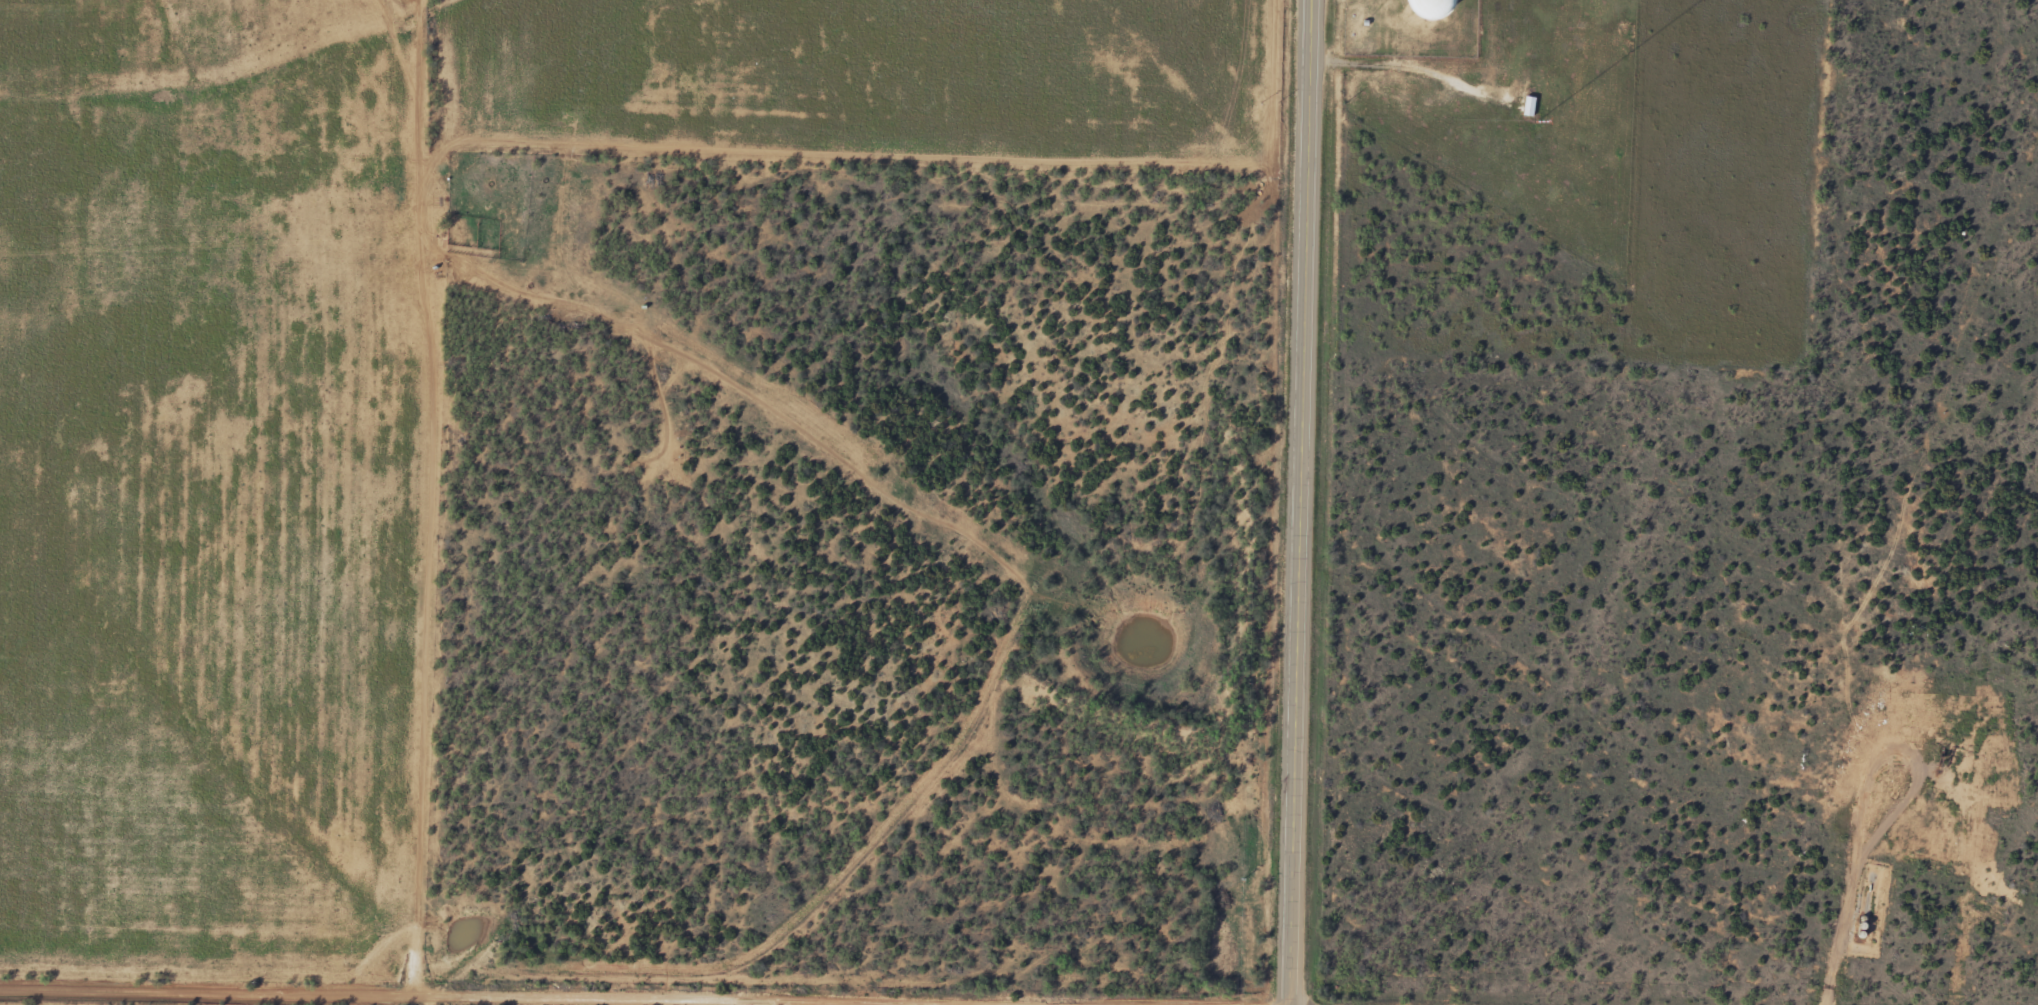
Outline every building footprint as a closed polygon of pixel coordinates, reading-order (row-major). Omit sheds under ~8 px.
[(1397,20),(1430,11),(1427,0),(1391,0),(1397,20)] [(1535,117),(1535,98),(1524,98),(1524,117),(1535,117)]
